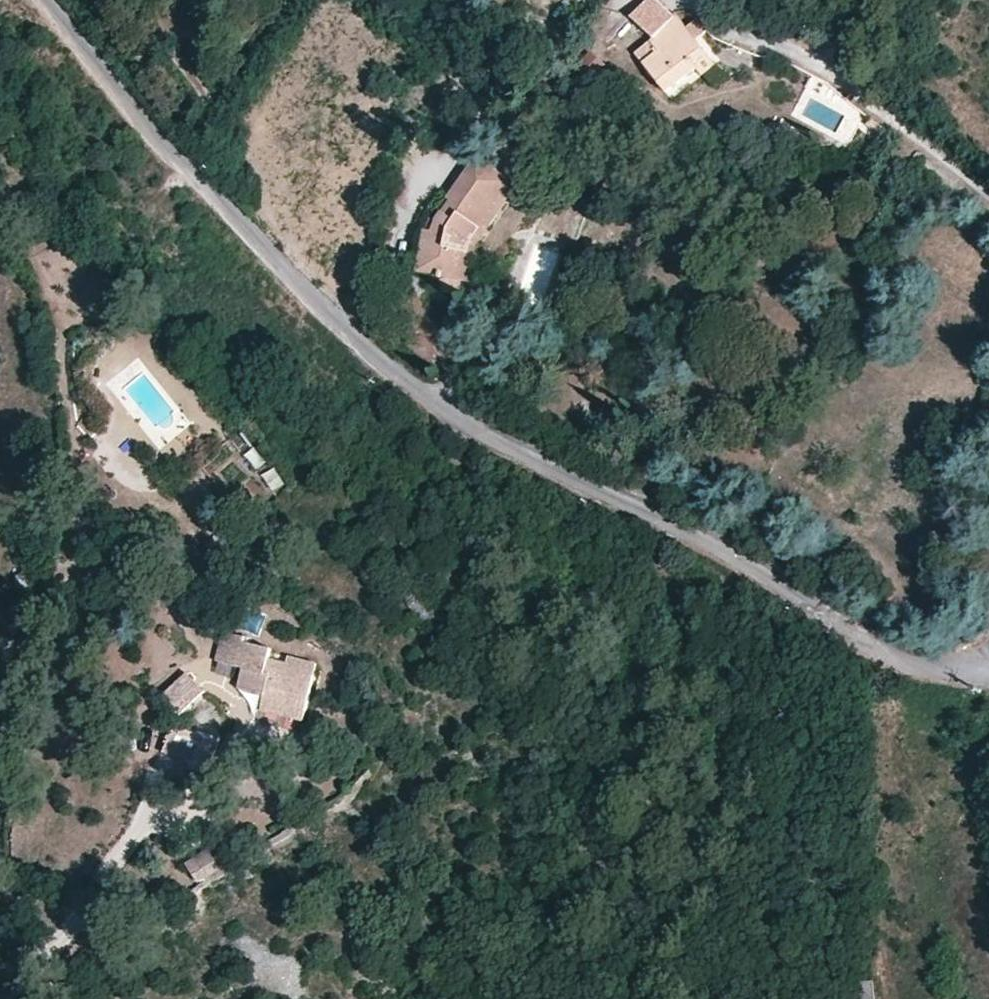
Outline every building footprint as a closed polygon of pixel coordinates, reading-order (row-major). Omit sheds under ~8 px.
[(650,0),(648,0),(631,18),(653,38),(671,20),(650,0)] [(717,65),(677,14),(671,20),(653,38),(650,41),(659,52),(643,64),(667,94),(682,83),(687,89),(704,76),(718,66),(717,65)] [(529,158),(505,140),(486,163),(476,157),(449,198),(452,200),(438,221),(432,231),(424,230),(417,272),(441,277),(462,281),(470,242),(511,181),(529,158)] [(470,283),(476,245),(518,185),(511,181),(470,242),(462,281),(470,283)] [(438,221),(429,215),(424,230),(432,231),(438,221)] [(462,281),(441,277),(438,293),(460,297),(462,281)] [(306,713),(317,667),(289,660),(288,665),(269,660),(271,650),(243,642),(245,637),(221,632),(215,662),(242,669),(236,689),(264,697),(262,702),(306,713)] [(180,717),(202,692),(190,682),(169,708),(180,717)] [(306,713),(262,702),(260,711),(304,722),(306,713)] [(207,737),(192,733),(174,725),(164,750),(163,751),(190,763),(194,753),(200,755),(207,737)] [(214,885),(232,873),(220,856),(202,869),(214,885)]
